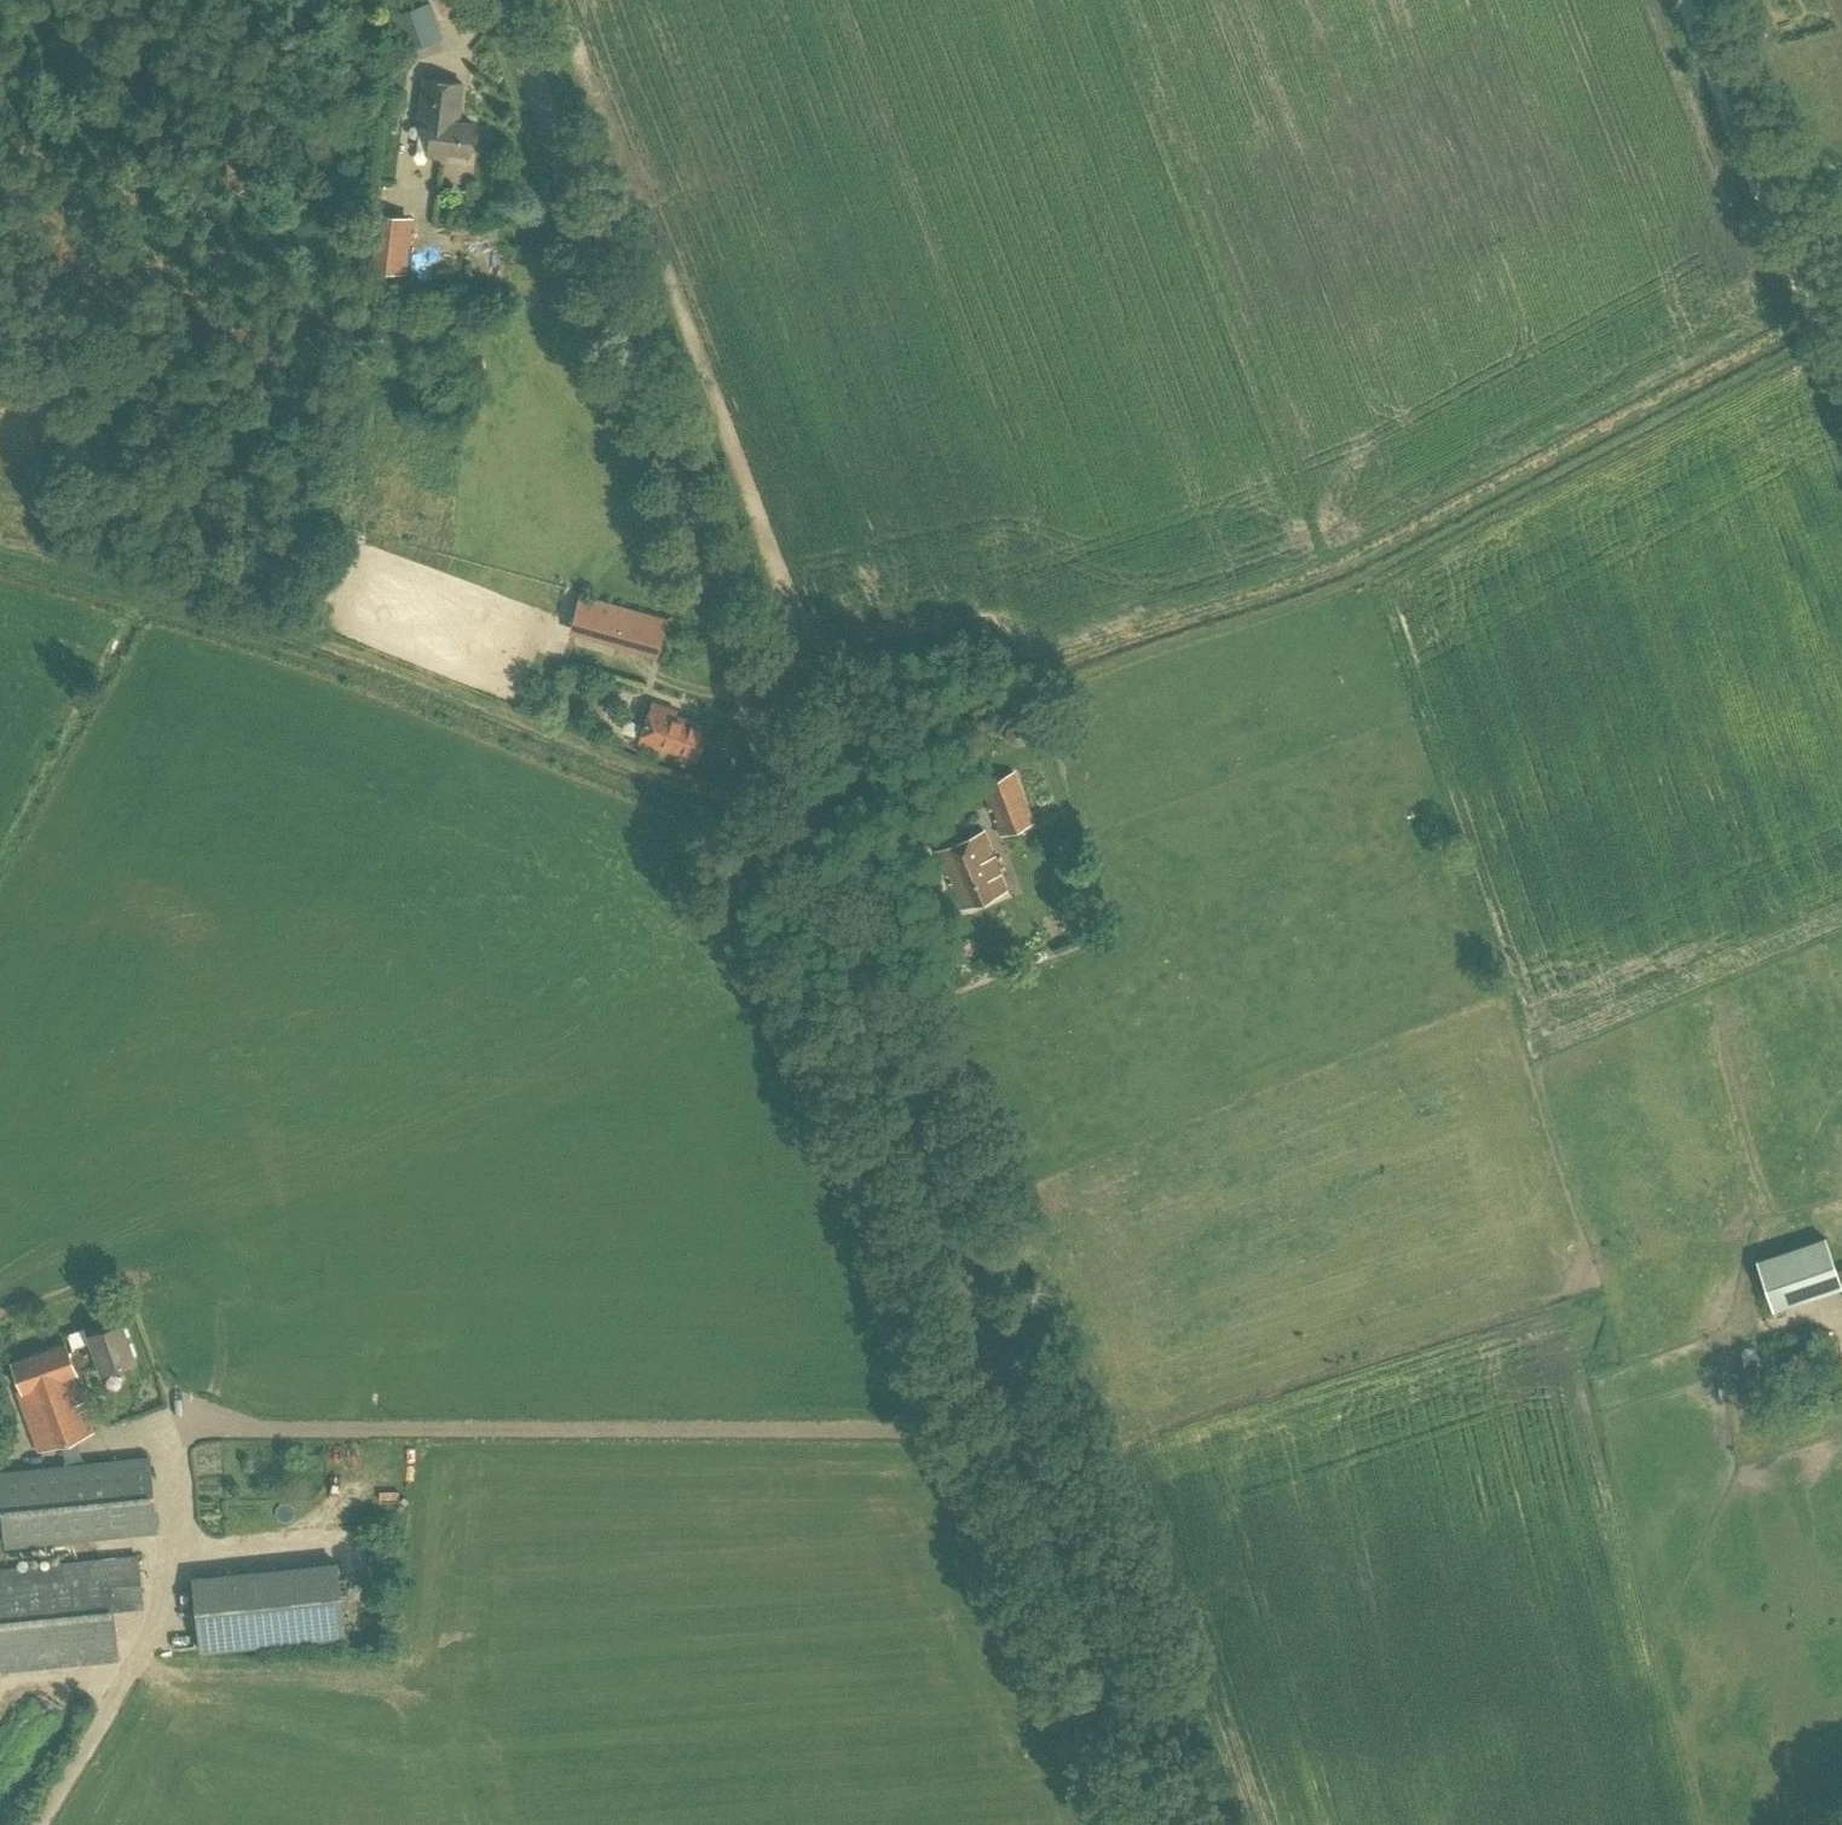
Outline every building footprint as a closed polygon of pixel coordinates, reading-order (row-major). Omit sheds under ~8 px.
[(442,37),(430,0),(386,0),(403,50),(442,37)] [(469,153),(473,122),(460,121),(465,81),(422,76),(416,123),(431,125),(428,155),(446,157),(446,151),(469,153)] [(410,213),(372,209),(366,266),(403,271),(410,213)] [(657,650),(666,620),(582,596),(573,626),(657,650)] [(696,758),(708,725),(675,714),(676,710),(653,702),(639,743),(662,751),(664,746),(696,758)] [(1000,836),(1036,823),(1015,770),(981,783),(1000,836)] [(960,909),(1008,889),(984,831),(936,851),(960,909)] [(1756,1259),(1771,1309),(1773,1308),(1790,1303),(1774,1253),(1757,1259),(1756,1259)] [(135,1358),(122,1321),(89,1333),(92,1340),(69,1348),(66,1342),(12,1361),(21,1388),(16,1390),(38,1451),(96,1432),(73,1373),(77,1372),(77,1370),(100,1362),(103,1370),(135,1358)] [(8,1546),(159,1529),(151,1458),(0,1474),(8,1546)] [(120,1660),(115,1610),(145,1607),(139,1554),(0,1567),(0,1672),(120,1660)] [(200,1651),(346,1636),(338,1560),(192,1573),(200,1651)]
